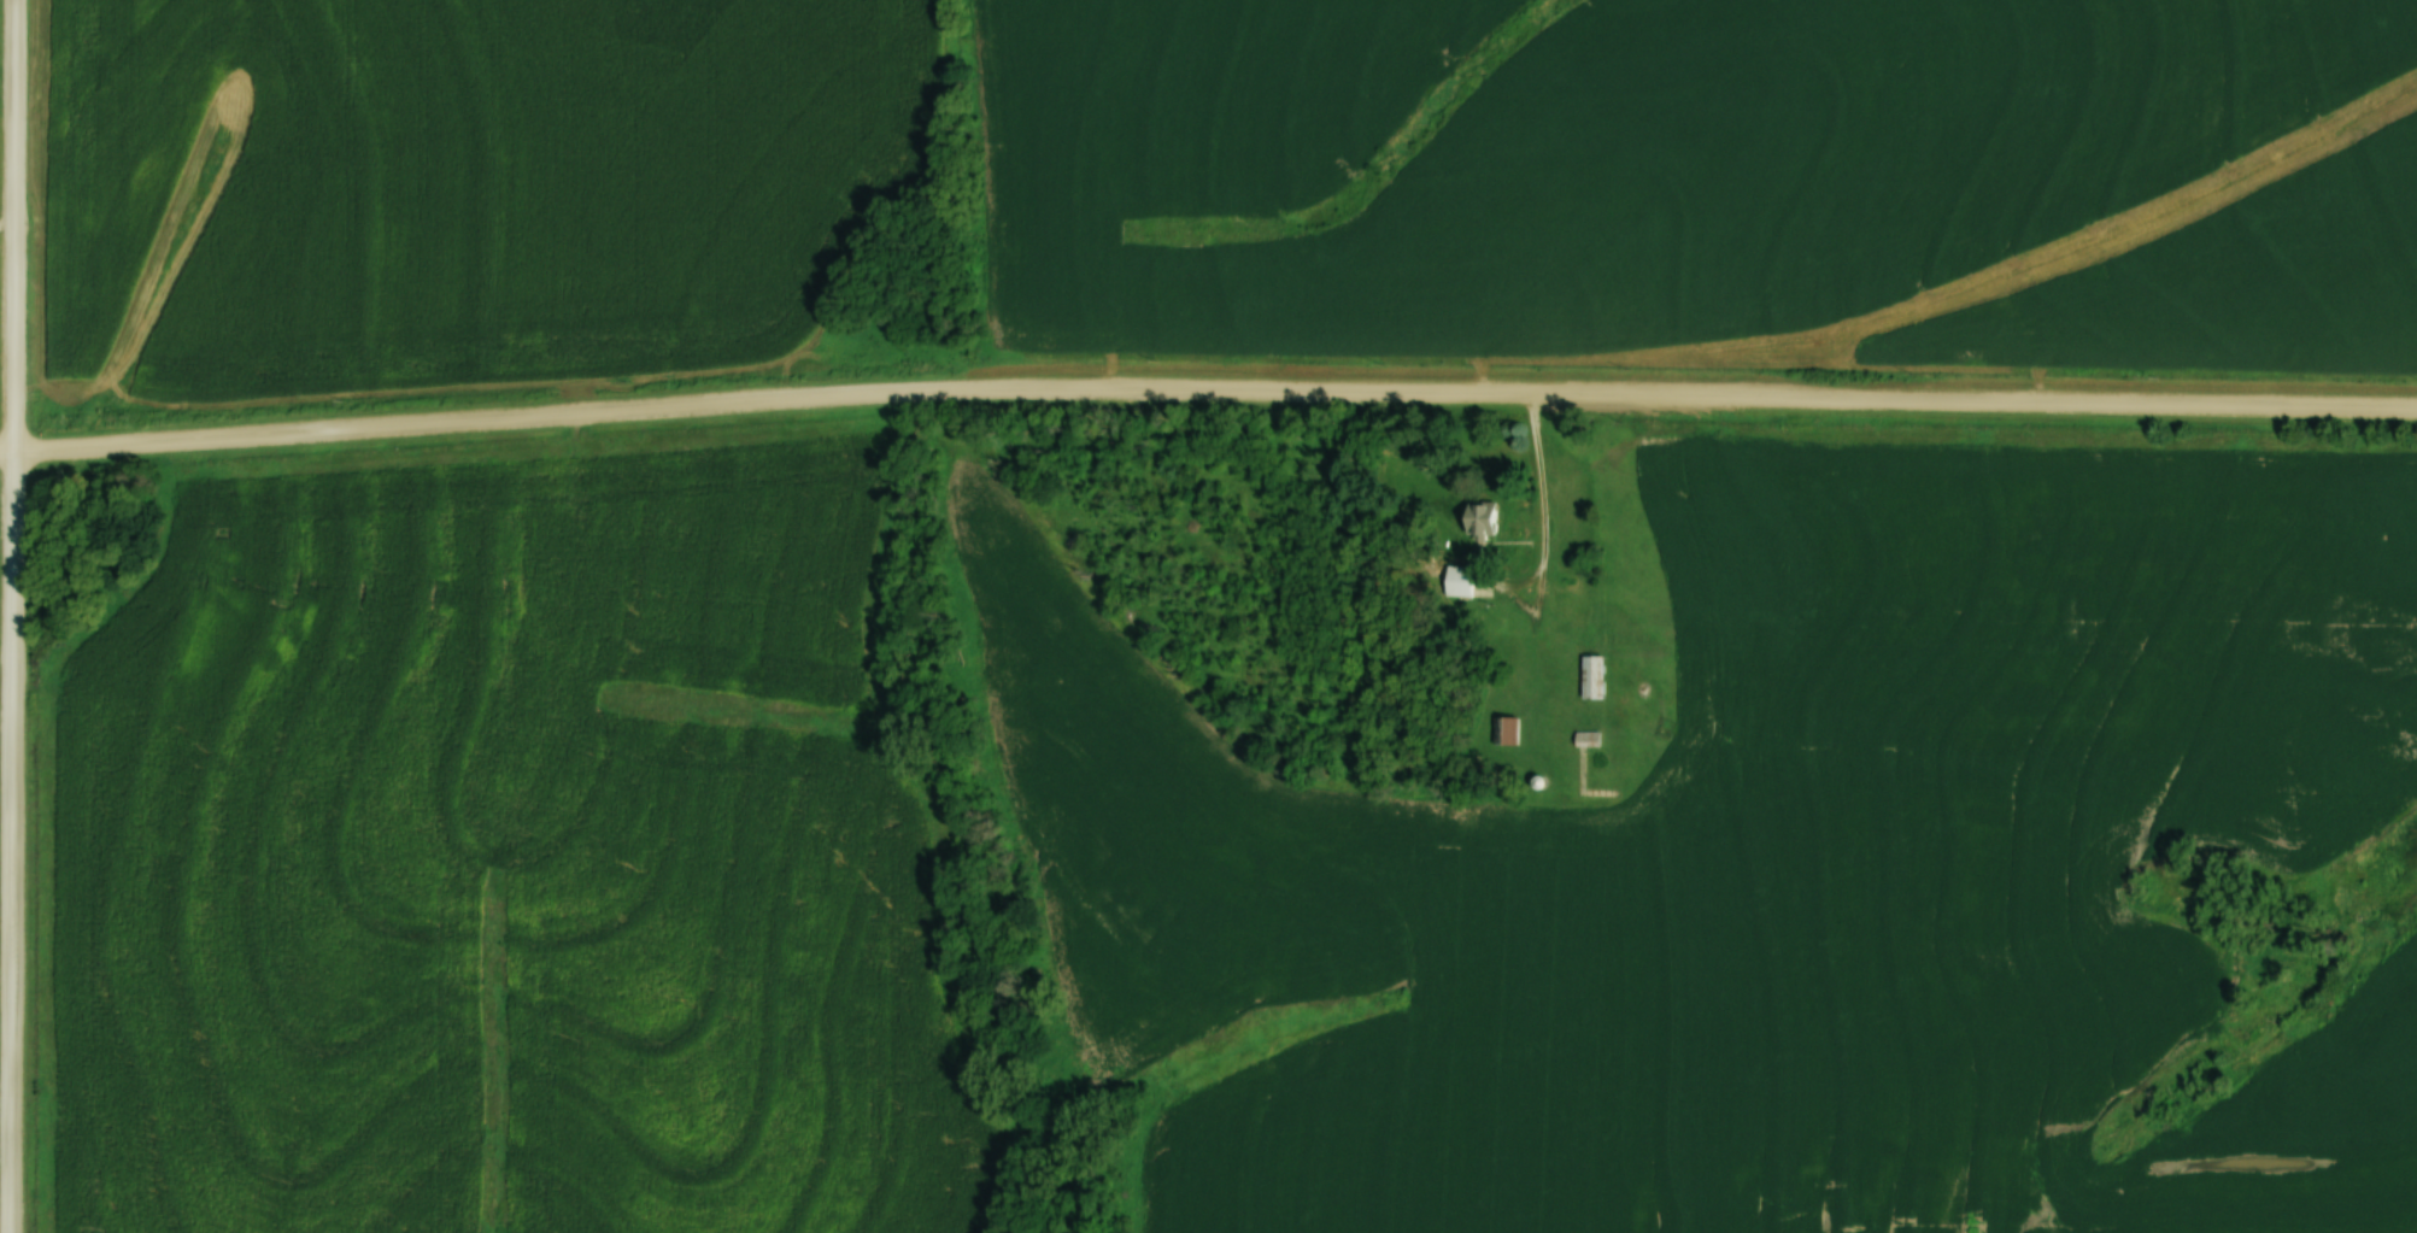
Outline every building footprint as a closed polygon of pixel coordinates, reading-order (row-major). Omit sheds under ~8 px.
[(1494,536),(1494,501),(1464,501),(1464,536),(1494,536)] [(1471,596),(1471,567),(1447,567),(1447,596),(1471,596)] [(1516,717),(1494,717),(1494,746),(1516,746),(1516,717)]
